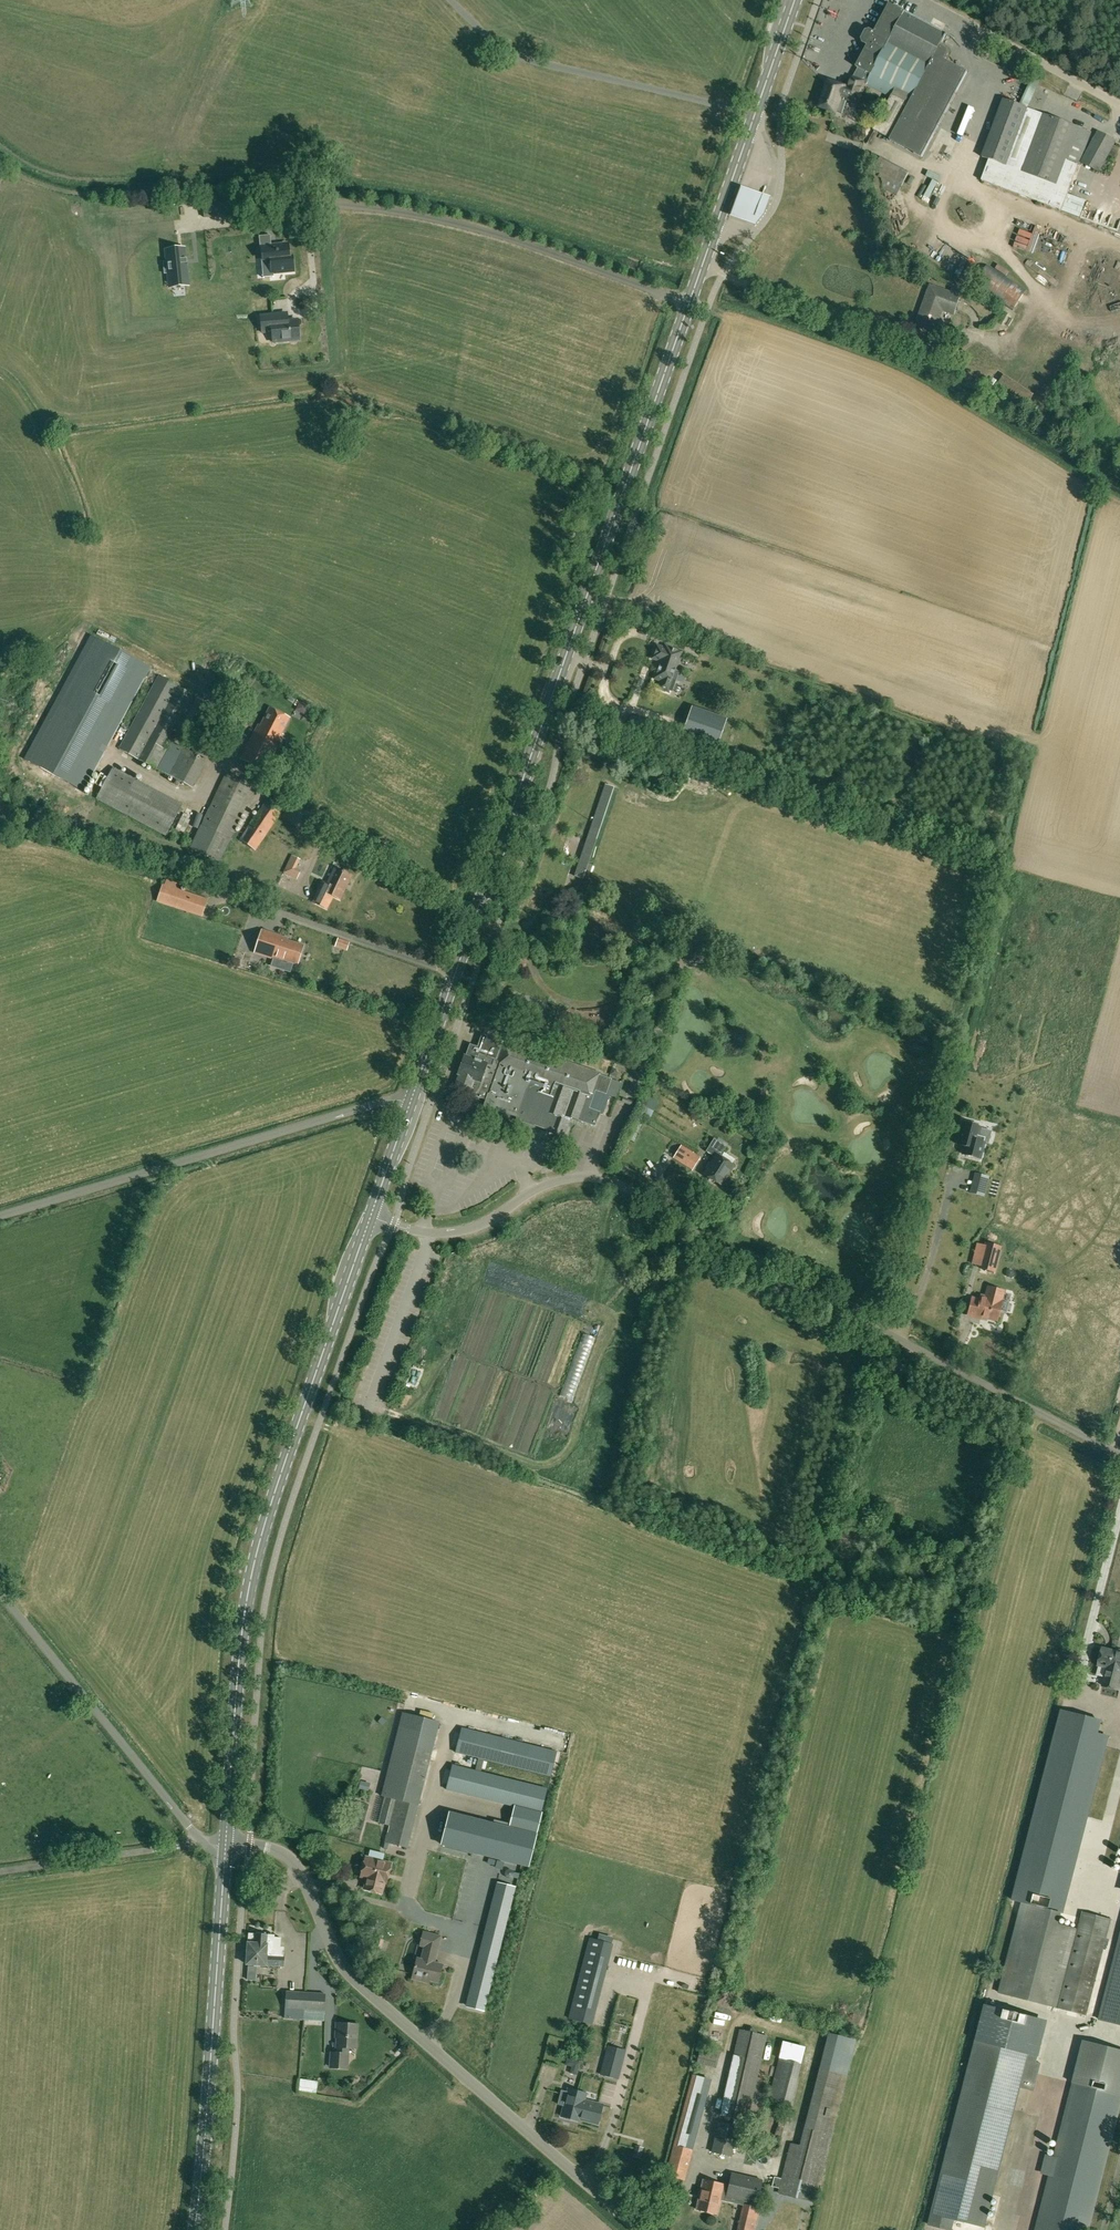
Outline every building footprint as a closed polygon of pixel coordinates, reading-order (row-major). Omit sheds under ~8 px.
[(859,68),(853,78),(863,82),(867,84),(891,97),(874,130),(891,139),(890,140),(922,157),(968,72),(946,60),(951,50),(941,45),(947,33),(905,11),(905,12),(890,3),(875,32),(868,28),(860,42),(867,46),(856,67),(859,68)] [(856,103),(863,82),(853,78),(852,78),(849,89),(845,87),(829,81),(820,107),(836,112),(842,114),(847,100),(856,103)] [(1062,210),(1070,190),(1085,149),(1091,132),(1044,115),(1027,109),(1027,108),(1003,100),(982,157),(989,160),(981,181),(1062,210)] [(1082,163),(1098,172),(1115,141),(1099,132),(1082,163)] [(879,178),(911,191),(918,173),(886,160),(879,178)] [(935,179),(929,197),(936,200),(944,175),(932,171),(930,177),(935,179)] [(760,195),(762,191),(766,189),(768,183),(766,178),(767,176),(756,172),(749,191),(760,195)] [(738,189),(727,219),(752,228),(761,218),(768,200),(738,189)] [(1031,253),(1033,247),(1038,249),(1040,242),(1037,241),(1039,234),(1023,229),(1017,249),(1031,253)] [(270,235),(259,236),(262,258),(265,258),(265,264),(273,263),(274,273),(293,271),(291,257),(288,258),(287,244),(271,245),(270,235)] [(178,248),(159,250),(163,284),(181,282),(179,264),(180,264),(179,259),(178,248)] [(976,285),(1014,309),(1026,291),(987,266),(976,285)] [(919,331),(933,336),(943,309),(954,313),(963,287),(954,284),(951,293),(930,285),(917,324),(921,325),(919,331)] [(272,331),(273,342),(300,340),(298,322),(284,323),(284,321),(274,322),(273,314),(260,315),(262,332),(272,331)] [(148,666),(90,636),(25,759),(83,790),(148,666)] [(675,670),(682,651),(665,646),(664,648),(657,645),(652,658),(660,661),(654,678),(662,680),(658,690),(667,693),(668,691),(672,692),(679,671),(675,670)] [(168,748),(185,705),(175,701),(182,685),(170,680),(163,697),(160,696),(143,737),(137,735),(134,742),(129,740),(126,747),(133,750),(132,753),(150,760),(149,763),(165,769),(173,750),(168,748)] [(309,706),(300,701),(295,710),(304,715),(309,706)] [(727,718),(692,706),(678,745),(713,758),(727,718)] [(251,738),(240,759),(275,775),(279,765),(272,762),(285,734),(282,733),(290,717),(269,708),(260,726),(257,725),(251,738)] [(198,788),(211,759),(200,754),(194,768),(185,764),(184,767),(182,767),(180,771),(188,775),(184,783),(198,788)] [(97,798),(167,834),(182,804),(113,767),(97,798)] [(230,840),(256,786),(226,772),(201,825),(203,826),(230,839),(230,840)] [(605,785),(574,876),(583,879),(614,787),(605,785)] [(276,801),(252,846),(263,852),(288,807),(276,801)] [(191,809),(181,833),(190,837),(199,812),(191,809)] [(351,875),(335,868),(325,889),(320,887),(313,902),(326,908),(333,896),(340,899),(351,875)] [(157,901),(202,915),(207,899),(163,884),(157,901)] [(287,940),(288,937),(262,929),(254,953),(280,961),(281,959),(297,964),(303,945),(287,940)] [(698,936),(695,937),(695,936),(681,943),(687,956),(701,950),(698,944),(701,943),(698,936)] [(350,942),(338,937),(335,947),(347,951),(350,942)] [(607,1093),(612,1079),(600,1075),(601,1073),(482,1033),(478,1046),(470,1044),(466,1055),(464,1055),(458,1074),(459,1074),(452,1095),(468,1101),(468,1099),(474,1101),(476,1096),(486,1099),(484,1106),(518,1117),(519,1113),(553,1125),(550,1131),(564,1136),(571,1116),(596,1125),(601,1110),(590,1106),(596,1089),(607,1093)] [(962,1155),(980,1159),(985,1142),(984,1142),(985,1137),(978,1135),(980,1127),(963,1122),(957,1145),(964,1146),(962,1155)] [(704,1173),(722,1185),(734,1165),(721,1156),(727,1145),(715,1137),(706,1150),(713,1155),(714,1153),(716,1154),(704,1173)] [(681,1146),(674,1157),(693,1169),(700,1158),(681,1146)] [(985,1242),(983,1250),(979,1268),(995,1272),(1001,1246),(985,1242)] [(985,1295),(981,1294),(979,1300),(972,1298),(968,1315),(976,1317),(976,1315),(997,1320),(1005,1290),(987,1285),(985,1295)] [(1119,1653),(1103,1649),(1099,1666),(1108,1668),(1103,1686),(1119,1691),(1119,1690),(1119,1681),(1119,1679),(1119,1653)] [(1013,1900),(1023,1903),(1060,1912),(1062,1913),(1108,1738),(1098,1736),(1081,1731),(1085,1716),(1064,1711),(1013,1900)] [(440,1722),(402,1712),(381,1797),(387,1798),(396,1800),(397,1799),(418,1805),(440,1722)] [(556,1752),(463,1728),(456,1752),(550,1776),(556,1752)] [(484,1759),(479,1758),(476,1770),(452,1764),(446,1789),(541,1812),(547,1789),(480,1772),(484,1759)] [(358,1789),(367,1791),(369,1783),(360,1781),(358,1789)] [(1106,1808),(1114,1811),(1119,1796),(1112,1793),(1106,1808)] [(396,1800),(387,1798),(380,1823),(390,1825),(396,1800)] [(418,1805),(397,1799),(396,1800),(390,1825),(386,1842),(407,1848),(418,1805)] [(527,1866),(535,1834),(496,1824),(469,1817),(450,1812),(441,1844),(527,1866)] [(386,1882),(390,1864),(366,1858),(365,1861),(363,1862),(361,1869),(363,1871),(361,1876),(368,1878),(365,1889),(381,1893),(384,1883),(385,1883),(385,1882),(386,1882)] [(1057,1923),(1060,1912),(1023,1903),(1000,1992),(1057,2007),(1077,1928),(1057,1923)] [(1113,1918),(1083,1910),(1057,2007),(1087,2015),(1113,1918)] [(420,1946),(424,1947),(421,1959),(417,1958),(412,1979),(414,1979),(424,1982),(425,1979),(438,1983),(443,1965),(431,1962),(432,1957),(435,1958),(441,1936),(423,1932),(420,1946)] [(274,1936),(248,1934),(246,1964),(266,1966),(283,1967),(284,1956),(279,1955),(280,1938),(274,1938),(274,1936)] [(1099,2019),(1119,2024),(1119,1936),(1099,2019)] [(373,1949),(377,1951),(380,1951),(383,1940),(376,1938),(373,1949)] [(613,1944),(590,1938),(589,1938),(568,2018),(592,2025),(613,1944)] [(494,1971),(476,1966),(467,2005),(484,2010),(494,1971)] [(305,1992),(286,1991),(284,2018),(304,2019),(304,2010),(305,1992)] [(326,1993),(305,1992),(304,2010),(325,2011),(326,1993)] [(1030,2054),(1039,2056),(1048,2020),(984,2003),(975,2041),(1030,2054)] [(338,2053),(332,2053),(331,2067),(347,2068),(349,2047),(356,2048),(357,2035),(355,2035),(355,2025),(337,2023),(336,2037),(339,2037),(338,2053)] [(767,2036),(739,2029),(720,2116),(756,2124),(758,2115),(750,2113),(767,2036)] [(1034,2229),(1090,2229),(1119,2112),(1119,2046),(1084,2038),(1053,2156),(1046,2154),(1041,2173),(1048,2176),(1034,2229)] [(949,2229),(952,2229),(955,2219),(986,2227),(1022,2087),(1034,2091),(1041,2063),(1029,2060),(1030,2054),(975,2041),(929,2225),(949,2229)] [(716,2069),(721,2050),(702,2045),(697,2063),(716,2069)] [(624,2057),(606,2053),(601,2074),(618,2078),(624,2057)] [(667,2175),(684,2179),(700,2121),(704,2122),(709,2103),(705,2102),(711,2080),(693,2075),(667,2175)] [(579,2121),(579,2119),(584,2100),(586,2093),(569,2089),(568,2092),(561,2090),(558,2104),(564,2106),(562,2116),(565,2117),(566,2119),(570,2120),(571,2119),(579,2121)] [(598,2124),(603,2105),(584,2100),(579,2119),(598,2124)] [(739,2127),(718,2122),(711,2152),(732,2157),(739,2127)] [(827,2152),(791,2144),(779,2194),(814,2203),(827,2152)] [(641,2159),(644,2148),(635,2145),(632,2156),(641,2159)] [(762,2180),(732,2173),(729,2186),(724,2185),(722,2195),(757,2203),(762,2180)] [(703,2180),(696,2209),(717,2214),(722,2195),(724,2185),(703,2180)] [(737,2229),(754,2229),(759,2207),(743,2203),(737,2229)]
